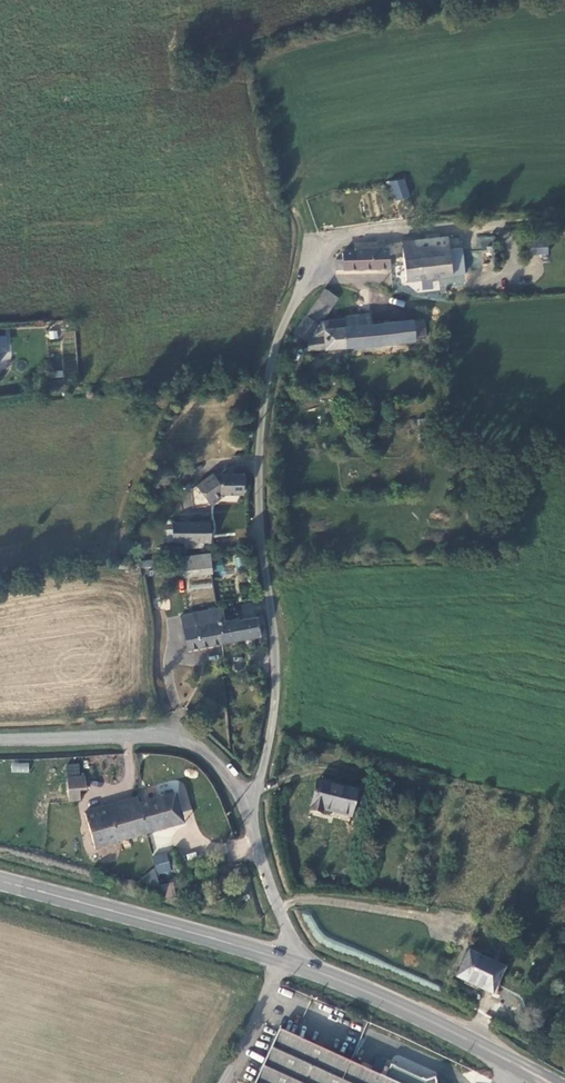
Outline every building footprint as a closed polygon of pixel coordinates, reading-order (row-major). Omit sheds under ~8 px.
[(389,181),(395,201),(410,196),(404,179),(389,181)] [(450,250),(458,249),(455,236),(448,237),(450,250)] [(448,237),(403,242),(406,280),(465,274),(463,248),(458,249),(450,250),(448,237)] [(530,254),(548,255),(548,241),(531,241),(530,254)] [(336,270),(390,268),(388,247),(355,249),(355,251),(342,253),(343,260),(336,260),(336,270)] [(324,289),(317,297),(331,306),(338,299),(324,289)] [(331,306),(317,297),(294,331),(296,334),(293,335),(293,339),(296,342),(302,341),(305,338),(308,340),(309,350),(345,347),(344,324),(347,323),(347,318),(322,319),(331,306)] [(344,324),(345,347),(347,346),(416,340),(416,338),(426,338),(424,318),(372,322),(371,313),(349,315),(347,318),(347,323),(344,324)] [(63,356),(74,355),(74,339),(63,340),(63,356)] [(430,418),(417,418),(417,435),(430,435),(430,433),(430,421),(430,418)] [(242,492),(243,473),(212,473),(200,483),(212,503),(219,499),(218,495),(222,492),(224,495),(228,492),(242,492)] [(172,520),(172,529),(173,541),(210,541),(210,520),(172,520)] [(207,552),(180,554),(181,570),(207,569),(207,552)] [(222,608),(218,609),(182,615),(187,647),(221,641),(219,621),(223,620),(222,608)] [(267,634),(263,615),(238,619),(237,617),(223,620),(219,621),(221,641),(267,634)] [(11,762),(11,772),(28,773),(29,762),(11,762)] [(83,775),(66,777),(69,799),(78,799),(78,789),(85,788),(83,775)] [(357,790),(318,781),(311,809),(321,813),(323,808),(352,814),(357,790)] [(145,801),(151,799),(149,789),(142,791),(145,801)] [(175,794),(151,799),(145,801),(142,791),(135,793),(136,798),(85,812),(95,848),(183,824),(175,794)] [(172,851),(160,854),(165,870),(177,867),(172,851)] [(132,862),(121,865),(122,871),(133,868),(132,862)] [(162,883),(164,898),(176,896),(173,882),(162,883)] [(457,977),(493,994),(505,970),(468,952),(457,977)] [(310,1035),(316,1022),(309,1020),(303,1031),(310,1035)] [(436,1076),(427,1080),(392,1064),(391,1067),(389,1070),(384,1069),(381,1074),(282,1029),(257,1082),(439,1082),(436,1076)]
